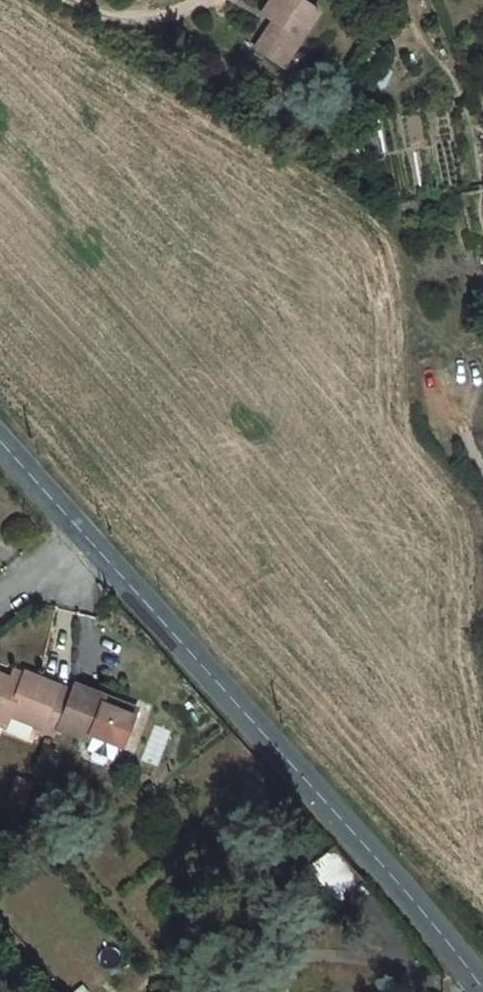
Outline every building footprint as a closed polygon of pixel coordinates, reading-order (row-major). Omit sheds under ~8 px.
[(268,109),(299,58),(257,31),(241,57),(253,64),(236,90),(268,109)] [(134,699),(109,692),(107,697),(99,695),(100,690),(70,682),(68,690),(31,678),(30,680),(20,677),(17,689),(0,683),(0,731),(12,734),(17,726),(55,738),(58,728),(88,735),(90,730),(94,731),(121,738),(124,738),(134,699)] [(121,738),(94,731),(90,746),(96,747),(112,751),(117,753),(121,738)] [(370,880),(331,840),(301,866),(337,907),(370,880)]
